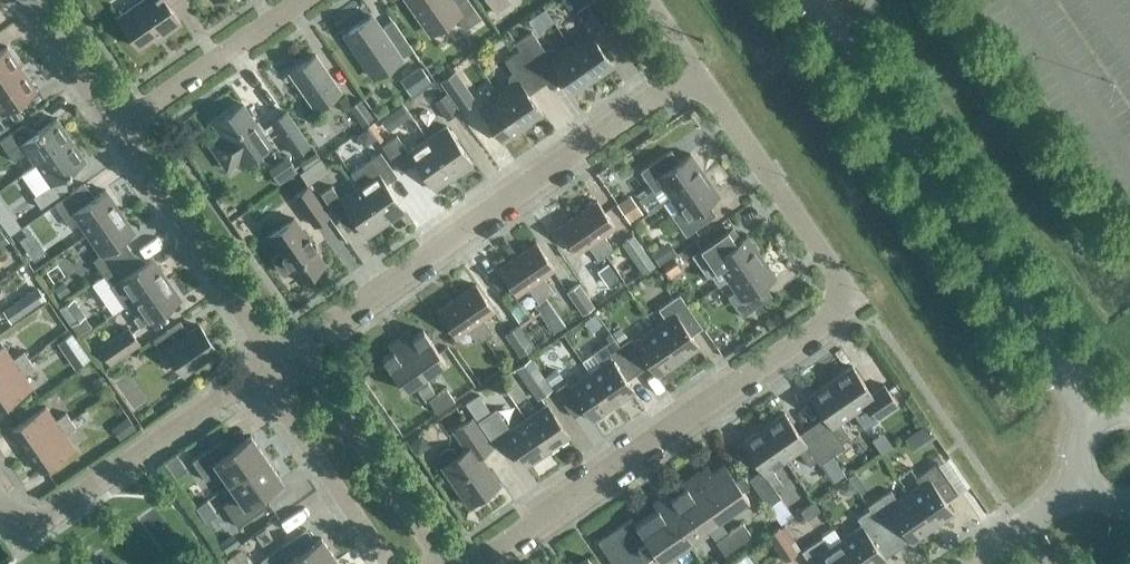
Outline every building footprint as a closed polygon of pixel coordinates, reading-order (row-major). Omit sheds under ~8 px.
[(173,0),(141,0),(116,17),(137,47),(162,29),(165,33),(180,22),(168,4),(173,0)] [(481,17),(469,0),(451,0),(449,1),(448,0),(410,0),(432,31),(430,31),(431,32),(457,14),(466,27),(481,17)] [(575,9),(588,0),(569,0),(575,9)] [(589,32),(570,45),(592,78),(613,64),(596,40),(607,32),(587,2),(575,10),(589,32)] [(401,57),(413,49),(392,20),(380,28),(371,15),(344,33),(374,76),(401,58),(401,57)] [(514,41),(519,49),(543,83),(559,73),(572,92),(592,78),(570,45),(557,54),(554,48),(547,47),(544,49),(531,30),(514,41)] [(22,67),(7,46),(0,50),(0,82),(22,67)] [(529,94),(543,83),(519,49),(503,60),(510,72),(508,74),(507,81),(511,86),(499,94),(522,127),(542,113),(529,94)] [(315,109),(341,91),(315,53),(289,72),(315,109)] [(399,80),(410,95),(430,81),(420,66),(399,80)] [(0,82),(0,131),(23,116),(15,104),(37,89),(22,67),(0,82)] [(438,81),(459,111),(474,100),(454,70),(438,81)] [(433,102),(446,120),(458,111),(445,93),(433,102)] [(522,127),(499,94),(479,108),(501,141),(522,127)] [(361,125),(373,117),(360,98),(348,106),(361,125)] [(220,133),(206,143),(225,170),(239,161),(241,164),(271,144),(263,132),(242,103),(213,124),(220,133)] [(398,123),(409,116),(401,104),(390,112),(398,123)] [(286,111),(271,121),(274,125),(294,154),(308,144),(286,111)] [(70,139),(56,117),(30,135),(22,124),(0,139),(0,141),(13,160),(26,151),(35,164),(70,139)] [(446,125),(427,138),(452,175),(472,161),(446,125)] [(368,126),(355,135),(363,146),(375,138),(368,126)] [(427,138),(408,151),(395,134),(381,145),(398,168),(401,173),(415,162),(433,188),(452,175),(427,138)] [(317,172),(350,151),(340,136),(308,157),(317,172)] [(70,139),(35,164),(20,174),(34,194),(32,196),(40,207),(67,189),(59,177),(85,160),(70,139)] [(671,197),(704,174),(689,153),(678,160),(671,149),(640,170),(655,191),(663,186),(671,197)] [(350,172),(359,185),(384,222),(404,208),(386,182),(396,175),(379,151),(350,172)] [(297,171),(286,155),(267,168),(278,185),(297,171)] [(719,195),(704,174),(671,197),(678,209),(671,214),(685,235),(715,214),(707,203),(719,195)] [(84,182),(54,203),(43,211),(59,235),(78,222),(86,233),(120,210),(105,189),(94,197),(84,182)] [(313,225),(328,215),(308,185),(293,195),(313,225)] [(384,222),(359,185),(340,198),(331,185),(320,193),(347,231),(357,223),(365,235),(384,222)] [(617,204),(629,222),(642,213),(630,195),(617,204)] [(596,200),(577,213),(606,254),(613,249),(603,234),(614,226),(596,200)] [(134,231),(120,210),(86,233),(100,254),(92,259),(103,274),(133,253),(123,239),(134,231)] [(606,254),(577,213),(558,226),(576,252),(587,245),(598,260),(606,254)] [(13,215),(1,224),(9,236),(21,227),(13,215)] [(282,274),(291,268),(299,280),(325,263),(293,217),(268,235),(279,252),(271,258),(282,274)] [(0,230),(0,247),(8,241),(0,230)] [(727,279),(760,255),(746,234),(734,242),(727,231),(692,255),(706,276),(710,273),(718,285),(727,279)] [(621,243),(642,274),(654,265),(633,235),(621,243)] [(676,252),(668,239),(650,251),(658,264),(676,252)] [(536,242),(517,255),(545,296),(553,291),(543,276),(554,268),(536,242)] [(133,253),(103,274),(117,294),(124,289),(133,301),(166,277),(152,256),(141,264),(133,253)] [(69,280),(78,275),(67,254),(58,258),(69,280)] [(545,296),(517,255),(497,268),(515,294),(527,286),(537,302),(545,296)] [(760,255),(727,279),(735,290),(727,295),(741,316),(771,295),(764,284),(775,276),(760,255)] [(669,277),(682,269),(674,256),(661,265),(669,277)] [(607,262),(596,271),(607,286),(619,277),(607,262)] [(181,298),(166,277),(133,301),(140,312),(133,317),(139,327),(181,298)] [(600,279),(587,288),(596,301),(608,292),(600,279)] [(63,281),(52,288),(58,298),(69,290),(63,281)] [(456,297),(485,338),(492,333),(482,317),(493,310),(475,283),(456,297)] [(566,292),(582,314),(595,306),(578,283),(566,292)] [(36,287),(30,291),(0,312),(8,323),(44,298),(36,287)] [(665,320),(654,327),(677,361),(699,346),(691,335),(702,327),(679,294),(657,309),(665,320)] [(485,338),(456,297),(437,310),(455,336),(466,328),(477,343),(485,338)] [(85,315),(73,298),(59,308),(70,325),(85,315)] [(182,372),(216,349),(199,325),(188,332),(180,321),(153,340),(161,352),(166,349),(182,372)] [(504,334),(519,357),(534,347),(518,324),(504,334)] [(620,326),(611,332),(618,342),(627,336),(620,326)] [(109,363),(139,343),(128,327),(98,348),(109,363)] [(540,327),(528,331),(531,340),(543,336),(540,327)] [(630,337),(619,345),(637,372),(649,364),(656,375),(677,361),(654,327),(633,341),(630,337)] [(408,330),(398,337),(424,375),(445,361),(423,329),(413,336),(408,330)] [(600,364),(589,371),(613,405),(634,391),(626,379),(637,372),(619,345),(610,333),(597,342),(600,347),(592,353),(600,364)] [(424,375),(398,337),(388,344),(392,351),(382,358),(404,390),(424,375)] [(28,358),(23,351),(12,358),(2,344),(0,346),(0,377),(28,358)] [(536,397),(550,387),(530,357),(515,367),(536,397)] [(28,358),(0,377),(0,409),(32,387),(22,373),(33,365),(28,358)] [(851,365),(830,380),(852,412),(866,403),(876,418),(897,404),(883,384),(870,392),(851,365)] [(550,384),(561,376),(555,368),(544,376),(550,384)] [(613,405),(589,371),(569,386),(566,382),(554,390),(573,416),(584,409),(592,420),(613,405)] [(98,377),(90,383),(97,393),(105,387),(98,377)] [(852,412),(830,380),(809,395),(824,417),(811,425),(832,455),(844,446),(841,442),(849,436),(839,421),(852,412)] [(428,399),(435,393),(427,382),(416,389),(424,401),(428,399)] [(437,412),(454,400),(445,387),(428,399),(437,412)] [(525,418),(510,428),(495,407),(489,411),(478,395),(466,403),(496,447),(508,439),(526,464),(547,450),(525,418)] [(546,403),(525,418),(547,450),(568,436),(546,403)] [(26,450),(71,419),(66,412),(55,420),(45,406),(11,429),(26,450)] [(811,425),(799,434),(784,412),(762,427),(785,459),(798,450),(808,465),(816,459),(819,463),(832,455),(811,425)] [(465,449),(458,454),(454,449),(447,447),(439,453),(438,460),(468,505),(499,484),(479,455),(491,446),(471,417),(453,430),(465,449)] [(75,426),(71,419),(26,450),(40,471),(74,448),(64,434),(75,426)] [(785,459),(762,427),(741,442),(760,470),(749,478),(768,506),(780,498),(773,489),(782,483),(771,468),(785,459)] [(229,483),(266,457),(250,435),(231,448),(223,438),(191,460),(205,479),(219,469),(229,483)] [(266,457),(229,483),(237,494),(222,504),(237,526),(269,503),(262,493),(281,479),(266,457)] [(707,465),(695,473),(724,515),(748,498),(724,462),(711,471),(707,465)] [(920,485),(908,493),(931,527),(953,512),(945,501),(958,492),(937,462),(914,477),(920,485)] [(695,473),(671,490),(703,537),(708,533),(704,528),(724,515),(695,473)] [(848,474),(835,482),(841,491),(848,492),(856,486),(848,474)] [(656,509),(650,513),(678,554),(703,537),(671,490),(652,503),(656,509)] [(908,493),(897,501),(890,490),(867,505),(869,508),(890,539),(903,530),(910,541),(931,527),(908,493)] [(800,506),(809,520),(833,506),(824,491),(800,506)] [(841,539),(858,563),(877,563),(885,559),(877,547),(890,539),(869,508),(856,517),(861,525),(841,539)] [(797,512),(783,517),(793,545),(807,541),(797,512)] [(650,513),(636,523),(631,517),(622,524),(646,560),(655,554),(662,563),(664,563),(678,554),(650,513)] [(725,554),(752,536),(742,522),(715,541),(725,554)] [(622,524),(597,541),(614,563),(640,563),(646,560),(622,524)] [(784,559),(795,552),(778,526),(767,533),(784,559)] [(272,537),(265,527),(255,534),(262,544),(272,537)] [(219,541),(226,552),(240,542),(233,532),(219,541)] [(336,559),(321,537),(302,550),(293,537),(260,559),(263,563),(329,563),(336,559)] [(828,548),(821,537),(801,551),(810,563),(858,563),(841,539),(828,548)]
